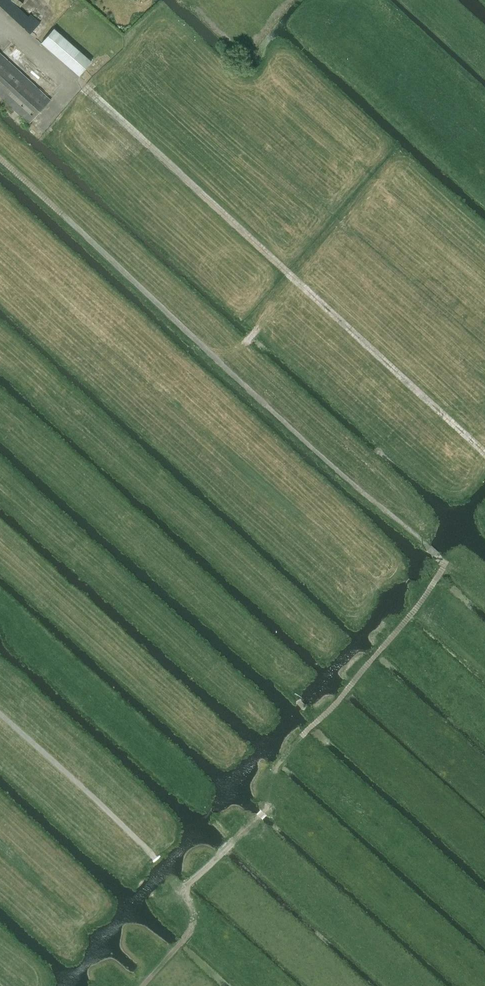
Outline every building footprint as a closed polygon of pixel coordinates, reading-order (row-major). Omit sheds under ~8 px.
[(30,34),(40,23),(30,14),(27,17),(9,0),(0,0),(0,7),(30,34)] [(27,16),(31,13),(17,0),(10,0),(27,16)] [(40,44),(78,76),(91,62),(82,54),(53,29),(40,44)] [(0,104),(0,108),(9,116),(24,129),(40,111),(50,100),(0,54),(0,98),(3,101),(0,104)]
